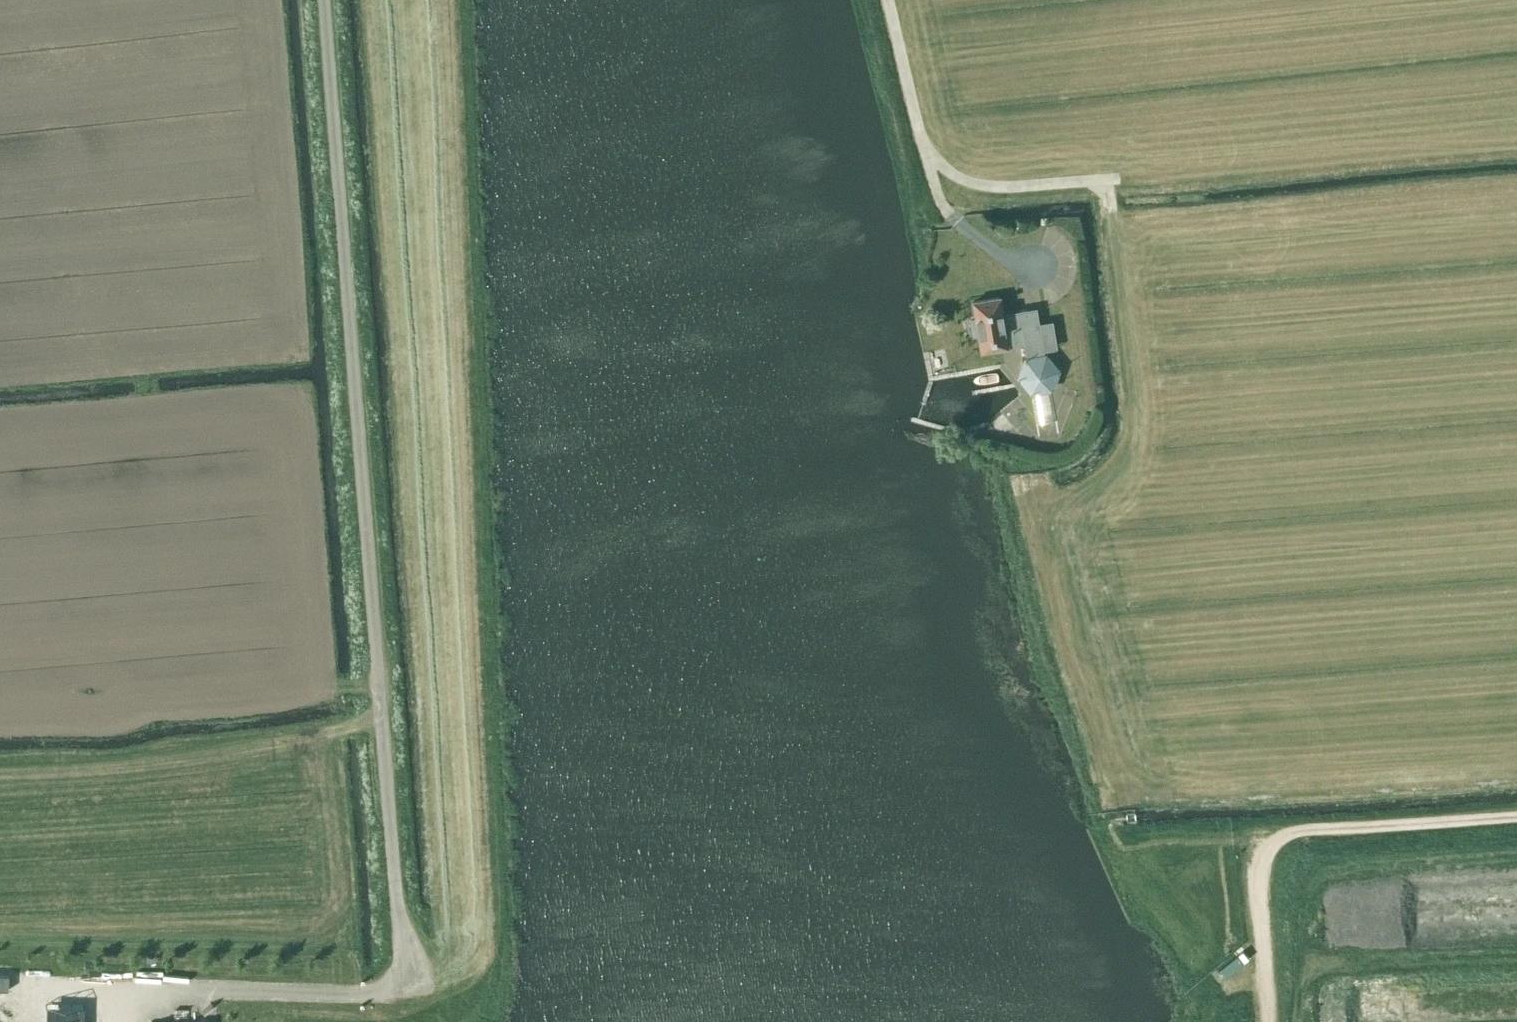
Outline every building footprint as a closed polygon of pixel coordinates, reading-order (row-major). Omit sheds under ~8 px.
[(972,301),(975,318),(970,319),(972,334),(977,333),(980,350),(1007,346),(1007,345),(1023,342),(1026,358),(1025,358),(1019,376),(1031,390),(1050,387),(1056,369),(1044,355),(1043,355),(1042,349),(1053,347),(1051,333),(1030,336),(1026,309),(1002,312),(999,296),(972,301)] [(45,1005),(45,1021),(82,1021),(83,1006),(45,1005)]
